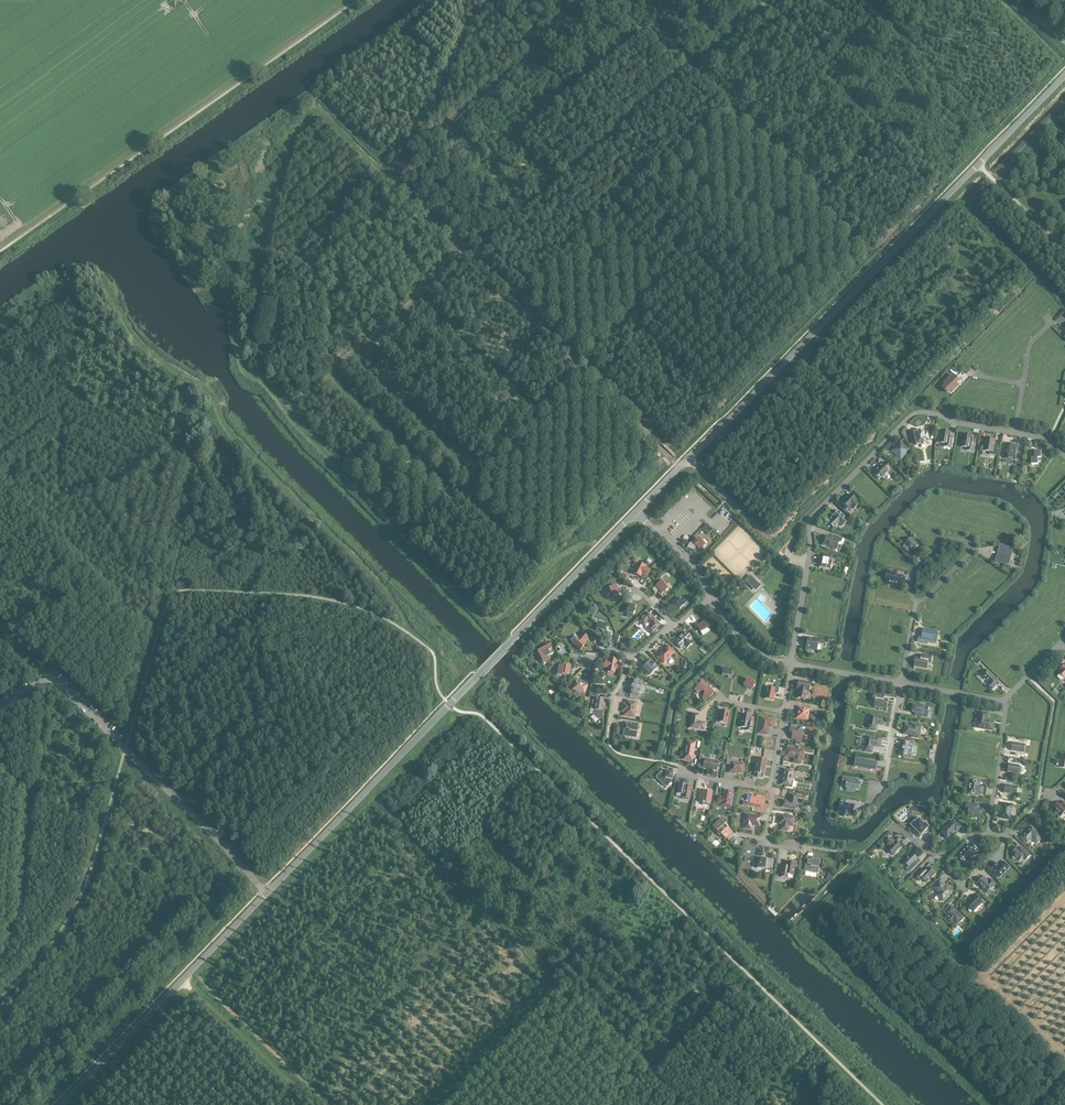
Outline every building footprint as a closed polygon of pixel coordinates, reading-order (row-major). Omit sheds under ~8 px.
[(944,384),(945,386),(943,388),(947,393),(950,390),(952,392),(958,386),(956,384),(958,381),(952,375),(944,384)] [(944,446),(951,448),(953,437),(949,437),(950,432),(941,431),(939,443),(944,444),(944,446)] [(923,432),(914,433),(916,445),(925,443),(925,441),(929,441),(927,432),(923,433),(923,432)] [(973,436),(964,435),(962,447),(967,448),(967,450),(974,452),(976,441),(972,441),(973,436)] [(986,439),(986,440),(984,451),(990,452),(989,454),(996,456),(998,447),(994,446),(995,440),(986,439)] [(909,451),(900,442),(892,451),(899,458),(902,455),(903,456),(909,451)] [(1006,458),(1016,460),(1018,445),(1009,444),(1008,443),(1006,458)] [(1041,451),(1034,452),(1035,458),(1031,458),(1031,465),(1038,465),(1038,458),(1041,458),(1041,451)] [(874,474),(879,479),(881,476),(882,477),(884,476),(885,477),(888,474),(887,473),(888,471),(887,470),(890,468),(885,463),(883,466),(881,464),(875,470),(877,472),(874,474)] [(856,500),(850,494),(842,503),(845,506),(844,506),(847,509),(851,506),(854,509),(858,504),(855,501),(856,500)] [(719,510),(727,518),(730,515),(727,512),(729,510),(724,505),(719,510)] [(842,514),(839,511),(836,514),(833,517),(833,518),(829,523),(834,528),(839,523),(842,526),(848,520),(842,514)] [(713,530),(707,524),(703,529),(708,535),(713,530)] [(827,536),(824,542),(823,542),(822,544),(823,545),(825,546),(826,545),(836,549),(839,541),(841,542),(842,538),(834,535),(832,538),(827,536)] [(695,541),(694,539),(691,542),(691,543),(691,544),(690,545),(689,546),(689,547),(688,548),(687,548),(693,550),(697,547),(700,550),(702,547),(703,548),(706,545),(702,541),(701,542),(698,538),(695,541)] [(912,538),(906,544),(912,550),(909,553),(913,557),(918,552),(916,549),(920,545),(912,538)] [(1012,550),(1002,547),(997,561),(1008,564),(1012,550)] [(830,557),(825,556),(821,556),(819,567),(830,569),(832,558),(830,557)] [(643,574),(647,577),(651,570),(645,567),(646,566),(638,563),(633,573),(640,577),(642,573),(643,574)] [(889,584),(901,586),(903,577),(897,576),(897,573),(887,571),(886,578),(889,579),(889,584)] [(760,586),(749,575),(749,576),(751,578),(749,579),(747,581),(749,584),(752,587),(751,588),(752,588),(756,583),(760,586)] [(661,582),(652,589),(655,593),(659,590),(662,593),(665,591),(666,592),(669,589),(665,585),(664,586),(661,582)] [(613,596),(621,593),(619,589),(617,589),(616,586),(610,588),(613,596)] [(683,607),(687,603),(684,600),(683,600),(681,598),(680,599),(677,597),(671,603),(676,608),(677,607),(680,609),(683,606),(683,607)] [(630,615),(630,614),(633,615),(635,609),(636,609),(637,605),(633,604),(632,605),(629,605),(628,609),(627,609),(626,614),(630,615)] [(660,625),(648,613),(640,621),(644,626),(648,621),(652,625),(648,629),(652,633),(660,625)] [(697,627),(701,632),(709,627),(704,621),(700,623),(700,625),(697,627)] [(597,626),(596,630),(603,631),(602,632),(606,633),(607,629),(606,629),(607,625),(602,624),(603,624),(597,622),(596,626),(597,626)] [(679,648),(691,636),(685,631),(673,642),(679,648)] [(920,639),(919,643),(928,645),(928,640),(934,641),(935,633),(924,631),(923,639),(920,639)] [(588,638),(583,633),(579,638),(578,637),(572,643),(580,650),(585,644),(583,642),(584,641),(585,642),(588,638)] [(816,650),(818,643),(823,644),(823,639),(818,638),(818,640),(808,638),(806,648),(816,650)] [(550,645),(545,648),(538,652),(542,659),(541,660),(543,665),(546,663),(546,664),(547,664),(548,665),(549,665),(549,664),(550,664),(550,663),(551,663),(551,662),(551,661),(550,661),(548,656),(554,653),(550,645)] [(667,662),(668,661),(668,659),(674,652),(668,646),(657,657),(664,663),(665,662),(666,662),(667,662)] [(916,658),(914,666),(927,669),(928,663),(931,664),(932,657),(923,655),(922,659),(916,658)] [(617,666),(618,666),(618,664),(616,664),(617,660),(610,659),(609,662),(606,661),(604,668),(608,668),(607,672),(608,672),(614,673),(615,673),(615,669),(617,670),(617,668),(617,666)] [(651,660),(647,664),(646,663),(642,667),(645,670),(644,671),(647,674),(648,673),(650,675),(658,667),(651,660)] [(563,665),(563,667),(559,666),(559,670),(557,670),(556,676),(562,677),(562,676),(565,676),(565,675),(569,675),(570,666),(563,665)] [(723,672),(722,675),(728,676),(728,677),(732,678),(733,674),(731,674),(732,670),(728,670),(728,669),(722,668),(722,672),(723,672)] [(992,690),(1000,683),(987,670),(981,675),(989,683),(987,685),(992,690)] [(638,696),(642,682),(634,679),(630,694),(638,696)] [(751,690),(755,684),(748,679),(743,686),(747,689),(748,687),(751,690)] [(580,683),(575,681),(572,690),(585,694),(588,686),(583,684),(581,683),(580,683)] [(810,683),(805,682),(798,681),(797,689),(799,690),(798,698),(804,699),(805,699),(806,699),(806,698),(807,698),(807,697),(807,696),(807,695),(806,695),(806,694),(805,694),(804,694),(805,694),(805,690),(807,691),(809,691),(810,683)] [(694,690),(697,693),(702,690),(705,692),(703,698),(706,701),(714,694),(711,691),(711,690),(702,682),(694,690)] [(767,687),(765,699),(773,700),(775,692),(778,693),(779,686),(775,686),(775,688),(767,687)] [(874,694),(873,701),(876,701),(875,707),(887,709),(888,700),(884,699),(885,696),(874,694)] [(604,699),(597,698),(595,708),(591,707),(590,710),(595,710),(594,715),(598,719),(602,720),(604,709),(602,709),(604,699)] [(623,711),(625,712),(624,716),(634,717),(637,703),(627,701),(626,707),(623,707),(623,711)] [(920,707),(914,706),(912,712),(916,713),(915,715),(927,718),(929,706),(920,705),(920,707)] [(796,718),(811,721),(812,713),(809,713),(809,709),(799,707),(798,708),(796,718)] [(716,723),(719,723),(720,722),(727,723),(729,712),(727,712),(726,710),(723,711),(721,711),(721,713),(718,713),(716,723)] [(978,727),(992,730),(994,723),(987,721),(988,714),(980,713),(978,727)] [(692,714),(690,728),(704,730),(705,723),(698,722),(699,715),(692,714)] [(752,731),(754,722),(754,721),(751,720),(751,716),(743,714),(740,727),(746,728),(745,730),(752,731)] [(877,724),(884,725),(885,718),(871,716),(869,730),(876,731),(877,724)] [(770,719),(762,718),(761,718),(759,733),(767,735),(769,727),(772,727),(773,721),(770,720),(770,719)] [(638,724),(627,722),(627,724),(626,724),(624,735),(630,736),(636,737),(637,731),(637,732),(638,724)] [(906,725),(904,734),(919,737),(921,726),(913,724),(912,726),(906,725)] [(804,730),(796,729),(790,728),(789,733),(793,733),(792,739),(802,741),(803,735),(804,735),(804,730)] [(872,753),(873,746),(880,747),(881,740),(867,737),(865,751),(872,753)] [(977,748),(990,751),(991,743),(990,743),(991,740),(984,739),(984,738),(979,737),(977,748)] [(692,759),(695,742),(687,741),(684,756),(688,757),(688,760),(692,761),(692,759)] [(911,758),(913,743),(905,741),(902,756),(911,758)] [(1012,751),(1024,753),(1025,745),(1013,743),(1012,751)] [(804,751),(787,748),(785,757),(794,758),(794,763),(800,764),(801,759),(802,760),(804,751)] [(757,764),(755,773),(758,773),(757,777),(763,778),(765,767),(764,767),(764,765),(765,765),(766,760),(763,759),(763,758),(757,757),(756,763),(757,764)] [(708,768),(712,769),(711,769),(717,770),(718,762),(704,759),(703,768),(708,769),(708,768)] [(727,760),(726,764),(730,765),(729,772),(734,773),(734,772),(743,773),(744,764),(731,762),(731,761),(727,760)] [(877,768),(876,768),(877,764),(856,760),(855,767),(855,766),(876,770),(876,768),(877,768)] [(986,772),(987,764),(974,762),(973,773),(978,774),(978,773),(985,774),(986,772)] [(1020,766),(1011,764),(1009,764),(1008,772),(1019,774),(1019,772),(1020,772),(1021,772),(1021,768),(1020,767),(1020,766)] [(793,771),(784,770),(781,784),(787,785),(786,786),(787,787),(791,788),(792,787),(793,782),(792,781),(791,781),(793,771)] [(657,776),(667,787),(671,783),(672,777),(672,778),(673,773),(668,772),(661,771),(657,776)] [(850,791),(855,792),(855,789),(859,790),(861,784),(856,783),(857,780),(843,778),(843,781),(847,782),(846,788),(851,789),(850,791)] [(979,786),(980,782),(971,780),(969,794),(978,795),(978,794),(982,794),(984,787),(979,786)] [(684,786),(684,784),(678,783),(677,794),(682,795),(681,798),(683,798),(683,799),(688,800),(688,799),(690,799),(690,795),(691,795),(692,792),(691,792),(692,788),(684,786)] [(1006,785),(1004,793),(1017,795),(1018,787),(1006,785)] [(707,792),(704,791),(701,791),(699,801),(702,802),(702,803),(703,803),(703,804),(704,805),(706,806),(707,805),(707,804),(707,803),(709,803),(711,795),(712,795),(713,791),(707,790),(707,792)] [(732,793),(724,791),(723,798),(718,797),(717,804),(721,805),(730,806),(732,793)] [(796,805),(798,796),(791,794),(789,801),(782,800),(781,807),(795,810),(795,809),(796,809),(797,808),(797,806),(797,805),(796,805)] [(762,797),(761,797),(751,795),(750,803),(744,801),(743,805),(752,807),(752,803),(763,805),(763,800),(764,800),(764,798),(763,797),(762,797)] [(1057,814),(1058,814),(1059,813),(1061,816),(1064,814),(1064,815),(1064,802),(1062,805),(1059,802),(1053,808),(1056,811),(1055,812),(1055,813),(1057,814)] [(854,805),(846,804),(840,803),(839,812),(843,812),(842,816),(845,817),(846,817),(848,817),(849,813),(853,814),(854,805)] [(968,816),(980,818),(982,809),(977,808),(978,805),(967,803),(966,810),(969,810),(968,816)] [(1013,805),(1002,803),(1001,810),(999,809),(998,814),(1001,814),(1000,818),(1010,820),(1013,805)] [(745,823),(744,828),(751,829),(751,824),(759,826),(760,820),(757,820),(758,817),(745,814),(744,823),(745,823)] [(794,817),(783,815),(780,815),(779,824),(782,824),(781,830),(788,831),(789,825),(793,826),(794,817)] [(729,839),(732,836),(730,834),(731,832),(726,827),(728,825),(722,819),(713,827),(717,831),(716,832),(720,836),(721,834),(725,838),(727,837),(729,839)] [(929,827),(925,823),(925,824),(919,819),(916,823),(915,822),(911,825),(918,833),(917,834),(920,838),(925,832),(929,827)] [(961,828),(953,821),(949,825),(949,824),(945,828),(946,828),(942,833),(944,835),(943,835),(946,839),(947,838),(948,838),(955,831),(957,832),(961,828)] [(1022,838),(1027,843),(1032,838),(1037,843),(1042,838),(1032,828),(1022,838)] [(713,842),(717,846),(721,842),(717,838),(713,842)] [(891,838),(888,841),(886,843),(888,845),(887,847),(888,849),(888,850),(887,851),(890,854),(891,853),(894,856),(902,848),(896,841),(895,842),(894,841),(891,838)] [(969,858),(972,861),(974,859),(974,858),(977,855),(974,853),(977,850),(972,845),(969,848),(968,846),(960,855),(962,857),(961,858),(961,859),(963,861),(964,861),(965,860),(966,861),(969,858)] [(1031,856),(1024,849),(1024,848),(1023,847),(1020,850),(1017,848),(1011,854),(1014,856),(1013,857),(1013,858),(1014,860),(1016,860),(1017,859),(1019,862),(1021,859),(1022,860),(1023,860),(1025,858),(1027,860),(1031,856)] [(907,869),(910,872),(916,866),(913,863),(917,859),(913,854),(904,862),(909,867),(907,869)] [(763,859),(760,858),(759,863),(758,863),(757,868),(762,869),(762,868),(765,869),(765,866),(772,867),(772,868),(773,868),(774,860),(763,858),(763,859)] [(806,864),(805,871),(817,873),(818,868),(820,860),(812,859),(812,861),(808,860),(807,864),(806,864)] [(790,875),(795,876),(797,864),(788,862),(788,867),(784,866),(782,877),(789,878),(790,875)] [(994,862),(989,867),(999,877),(1009,867),(1004,862),(999,867),(994,862)] [(920,881),(923,879),(927,883),(935,874),(929,868),(926,871),(923,868),(915,876),(920,881)] [(982,888),(982,890),(990,890),(996,884),(991,879),(989,882),(984,877),(978,883),(982,888)] [(940,882),(934,888),(939,893),(938,895),(944,901),(952,892),(946,886),(945,888),(943,886),(944,885),(940,882)] [(967,905),(973,911),(982,903),(978,899),(980,898),(978,895),(976,897),(975,896),(967,905)] [(954,921),(957,924),(963,918),(953,908),(949,913),(947,910),(945,912),(949,916),(946,920),(951,924),(954,921)]
